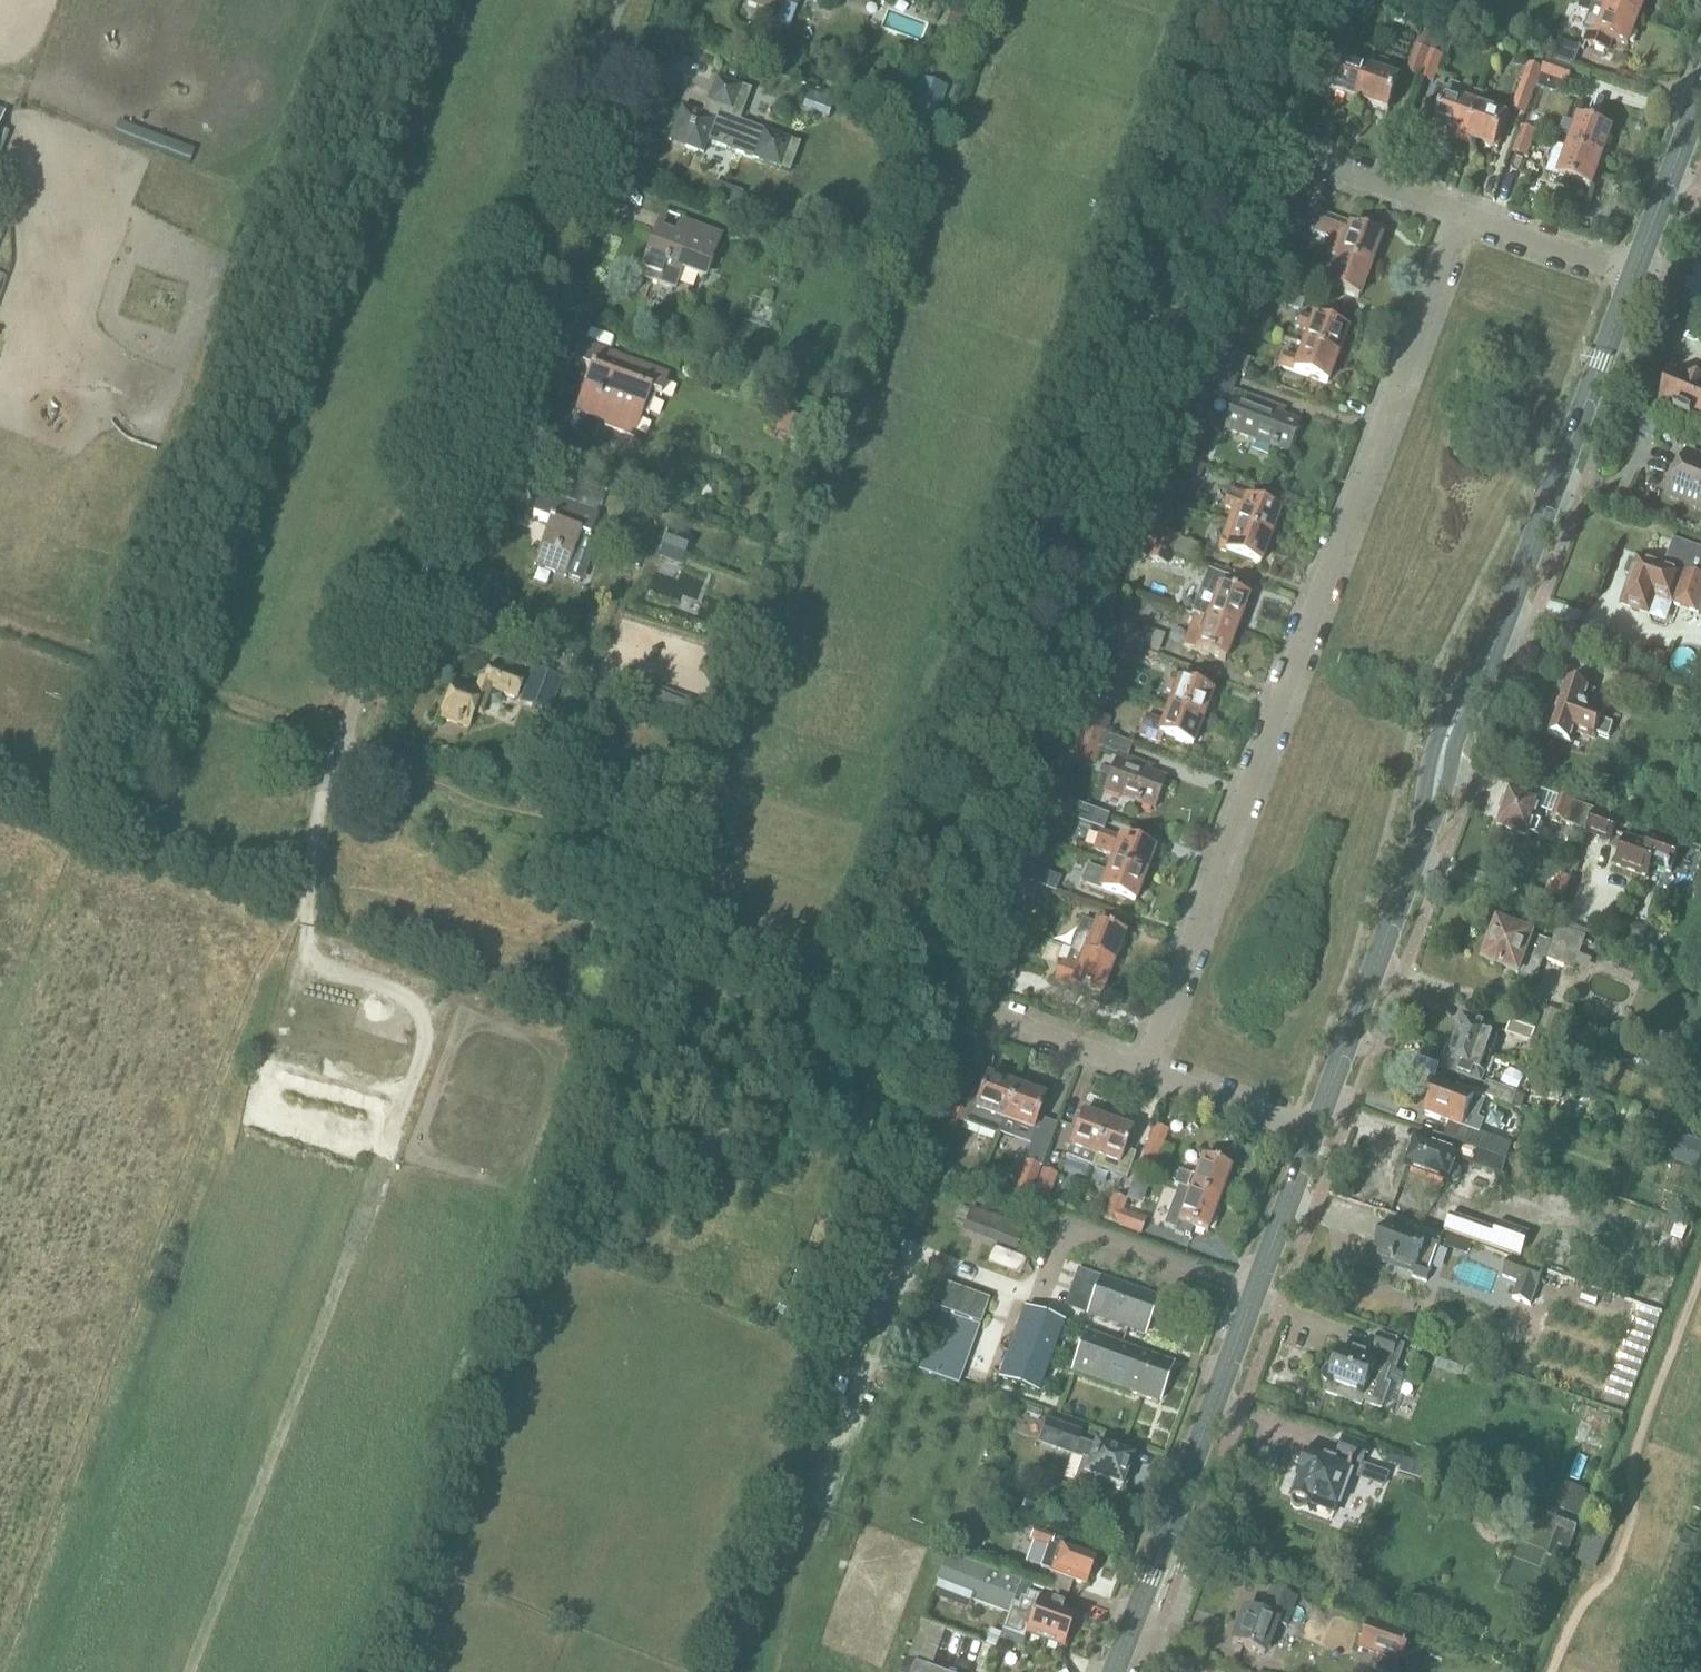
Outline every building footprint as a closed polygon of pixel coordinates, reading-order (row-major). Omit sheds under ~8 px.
[(746,4),(767,11),(763,22),(788,31),(797,7),(783,2),(784,0),(748,0),(746,4)] [(1581,9),(1592,14),(1585,30),(1589,31),(1585,43),(1608,52),(1613,40),(1628,45),(1637,19),(1595,3),(1586,0),(1584,0),(1581,9)] [(1595,3),(1637,19),(1644,0),(1597,0),(1595,3)] [(1343,20),(1342,20),(1332,46),(1345,51),(1355,24),(1352,24),(1353,19),(1344,16),(1343,20)] [(1343,60),(1332,91),(1360,101),(1372,69),(1375,58),(1377,53),(1348,44),(1345,51),(1343,60)] [(1420,77),(1429,51),(1416,47),(1407,73),(1420,77)] [(1432,81),(1441,56),(1429,51),(1420,77),(1432,81)] [(1375,58),(1372,69),(1360,101),(1388,111),(1399,79),(1384,74),(1389,62),(1375,58)] [(1542,75),(1567,84),(1572,70),(1547,61),(1542,75)] [(1529,64),(1522,85),(1512,110),(1525,115),(1542,68),(1529,64)] [(670,141),(704,153),(708,140),(781,167),(791,140),(730,117),(742,86),(717,77),(702,115),(682,108),(670,141)] [(1439,85),(1425,125),(1435,129),(1434,131),(1455,139),(1457,135),(1466,138),(1479,101),(1451,82),(1448,88),(1439,85)] [(810,89),(802,108),(816,114),(824,95),(810,89)] [(1479,101),(1466,138),(1497,149),(1508,118),(1510,112),(1504,110),(1489,104),(1479,101)] [(1611,130),(1575,118),(1565,148),(1569,149),(1600,160),(1611,130)] [(1526,157),(1535,133),(1523,128),(1514,153),(1526,157)] [(1600,160),(1569,149),(1559,178),(1590,188),(1600,160)] [(1315,218),(1310,231),(1332,239),(1327,254),(1338,258),(1368,269),(1379,240),(1352,230),(1354,225),(1318,212),(1316,218),(1315,218)] [(686,241),(658,230),(641,275),(675,288),(682,270),(705,279),(721,237),(692,226),(686,241)] [(1327,287),(1358,298),(1368,269),(1338,258),(1327,287)] [(1284,287),(1313,298),(1318,285),(1289,274),(1284,287)] [(1297,327),(1308,331),(1302,346),(1335,358),(1345,331),(1301,315),(1297,327)] [(669,375),(640,364),(583,342),(575,364),(591,370),(576,409),(606,421),(605,424),(634,435),(643,412),(648,414),(656,394),(661,396),(669,375)] [(1284,355),(1280,366),(1286,369),(1326,384),(1335,358),(1302,346),(1297,360),(1290,357),(1284,355)] [(1204,390),(1196,411),(1207,414),(1214,394),(1234,401),(1224,428),(1287,451),(1297,423),(1278,416),(1281,409),(1231,391),(1237,373),(1213,365),(1204,390)] [(1669,377),(1657,407),(1675,414),(1674,417),(1691,424),(1692,421),(1700,424),(1700,383),(1686,377),(1684,383),(1669,377)] [(777,430),(800,439),(807,420),(784,412),(777,430)] [(1672,493),(1700,506),(1700,463),(1687,457),(1672,493)] [(1224,507),(1234,510),(1228,524),(1269,539),(1278,513),(1254,504),(1255,499),(1230,490),(1224,507)] [(534,518),(550,524),(535,564),(566,576),(581,536),(591,540),(600,517),(543,495),(534,518)] [(1222,538),(1224,539),(1219,551),(1259,565),(1269,539),(1228,524),(1227,524),(1222,538)] [(1177,539),(1153,530),(1148,543),(1172,552),(1177,539)] [(1621,605),(1649,615),(1655,598),(1674,605),(1674,606),(1695,614),(1700,597),(1700,551),(1674,541),(1664,568),(1637,559),(1636,561),(1630,559),(1624,574),(1631,576),(1621,605)] [(1144,556),(1168,565),(1172,552),(1148,543),(1144,556)] [(1208,570),(1192,613),(1195,614),(1203,617),(1234,629),(1240,614),(1244,615),(1248,603),(1245,602),(1247,598),(1243,597),(1248,584),(1246,584),(1208,570)] [(1183,646),(1196,650),(1196,651),(1223,661),(1224,657),(1227,658),(1232,646),(1229,645),(1234,629),(1195,614),(1183,646)] [(468,689),(454,684),(442,718),(469,728),(475,711),(482,714),(492,688),(518,698),(525,678),(491,666),(481,691),(469,686),(468,689)] [(550,715),(564,680),(534,668),(520,704),(550,715)] [(1166,690),(1173,693),(1168,708),(1201,720),(1211,694),(1203,692),(1205,687),(1172,674),(1166,690)] [(1597,693),(1567,682),(1547,735),(1570,743),(1574,732),(1594,740),(1596,734),(1608,739),(1613,727),(1599,721),(1605,706),(1593,702),(1597,693)] [(1163,723),(1146,716),(1139,735),(1160,743),(1162,735),(1192,746),(1201,720),(1168,708),(1163,723)] [(1110,720),(1086,711),(1080,726),(1104,734),(1110,720)] [(1076,737),(1100,746),(1104,734),(1080,726),(1076,737)] [(1149,766),(1117,754),(1104,789),(1156,808),(1166,781),(1146,774),(1149,766)] [(1498,824),(1528,835),(1529,833),(1535,835),(1539,825),(1532,822),(1539,803),(1509,793),(1498,824)] [(1050,810),(1074,819),(1079,806),(1055,797),(1050,810)] [(1551,817),(1581,828),(1589,808),(1558,797),(1551,817)] [(1592,815),(1586,834),(1610,842),(1618,819),(1594,811),(1592,815)] [(1094,849),(1113,856),(1110,864),(1143,877),(1153,851),(1100,831),(1094,849)] [(1644,843),(1626,836),(1621,854),(1617,866),(1648,877),(1652,865),(1673,872),(1681,848),(1646,836),(1644,843)] [(1107,873),(1088,866),(1081,884),(1134,903),(1143,877),(1110,864),(1107,873)] [(1024,880),(1048,888),(1052,876),(1029,867),(1024,880)] [(1047,891),(1023,882),(1018,894),(1042,904),(1047,891)] [(1095,924),(1083,919),(1071,950),(1111,965),(1117,950),(1119,951),(1124,939),(1122,938),(1123,934),(1096,923),(1095,924)] [(1554,943),(1498,923),(1484,963),(1535,981),(1543,959),(1574,969),(1585,939),(1559,929),(1554,943)] [(1062,959),(1054,980),(1099,997),(1100,993),(1103,994),(1108,981),(1105,980),(1111,965),(1071,950),(1066,961),(1062,959)] [(1459,1027),(1456,1028),(1451,1043),(1491,1057),(1498,1040),(1493,1038),(1496,1029),(1463,1016),(1459,1027)] [(1505,1035),(1531,1044),(1536,1030),(1510,1022),(1505,1035)] [(1447,1058),(1443,1070),(1481,1084),(1491,1057),(1451,1043),(1446,1056),(1447,1058)] [(966,1114),(932,1101),(922,1129),(957,1142),(963,1124),(999,1137),(1000,1132),(1005,1120),(1016,1089),(988,1078),(981,1097),(973,1095),(966,1114)] [(1511,1106),(1515,1094),(1486,1083),(1482,1096),(1511,1106)] [(1431,1099),(1426,1115),(1452,1125),(1447,1140),(1463,1145),(1506,1160),(1511,1145),(1481,1134),(1485,1121),(1479,1118),(1485,1101),(1437,1084),(1436,1087),(1432,1088),(1429,1096),(1431,1099)] [(1016,1089),(1005,1120),(1000,1132),(1013,1137),(1018,1125),(1037,1132),(1048,1103),(1044,1101),(1045,1099),(1016,1089)] [(1075,1115),(1064,1147),(1069,1149),(1066,1158),(1091,1166),(1107,1122),(1082,1113),(1081,1117),(1075,1115)] [(1041,1122),(1027,1163),(1018,1188),(1030,1192),(1054,1126),(1041,1122)] [(1107,1122),(1091,1166),(1092,1167),(1092,1168),(1127,1180),(1136,1155),(1128,1152),(1134,1136),(1130,1134),(1131,1131),(1107,1122)] [(1153,1126),(1146,1147),(1137,1171),(1151,1176),(1166,1131),(1153,1126)] [(1415,1143),(1407,1167),(1447,1181),(1448,1180),(1451,1181),(1459,1180),(1462,1172),(1457,1168),(1452,1166),(1455,1159),(1501,1175),(1506,1160),(1463,1145),(1447,1140),(1446,1139),(1434,1135),(1429,1148),(1415,1143)] [(1173,1186),(1177,1187),(1177,1186),(1218,1200),(1223,1185),(1226,1186),(1230,1174),(1228,1173),(1230,1169),(1202,1159),(1195,1177),(1191,1176),(1178,1172),(1173,1186)] [(1047,1199),(1056,1176),(1043,1171),(1034,1194),(1047,1199)] [(1177,1187),(1163,1226),(1174,1230),(1187,1235),(1190,1226),(1206,1232),(1208,1228),(1210,1229),(1215,1216),(1212,1216),(1218,1200),(1177,1186),(1177,1187)] [(1113,1196),(1104,1220),(1117,1225),(1121,1212),(1125,1201),(1113,1196)] [(970,1208),(962,1232),(1016,1252),(1024,1228),(970,1208)] [(1141,1233),(1145,1221),(1121,1212),(1117,1225),(1141,1233)] [(1452,1212),(1445,1231),(1523,1258),(1532,1231),(1500,1220),(1498,1228),(1452,1212)] [(1376,1242),(1373,1250),(1376,1254),(1373,1262),(1413,1276),(1413,1277),(1426,1282),(1440,1241),(1406,1229),(1408,1223),(1389,1217),(1380,1241),(1376,1242)] [(1502,1278),(1517,1284),(1511,1300),(1530,1307),(1543,1272),(1509,1259),(1502,1278)] [(1057,1288),(1094,1301),(1089,1315),(1143,1335),(1157,1297),(1066,1264),(1057,1288)] [(940,1284),(932,1308),(981,1326),(989,1302),(940,1284)] [(1039,1393),(1064,1323),(1023,1309),(998,1379),(1039,1393)] [(939,1313),(921,1366),(940,1372),(958,1320),(939,1313)] [(1072,1372),(1157,1403),(1171,1365),(1086,1334),(1072,1372)] [(1328,1381),(1329,1382),(1330,1383),(1326,1393),(1362,1406),(1363,1403),(1382,1410),(1391,1385),(1386,1383),(1390,1370),(1396,1372),(1405,1346),(1399,1345),(1400,1342),(1380,1335),(1374,1350),(1376,1350),(1372,1361),(1341,1350),(1334,1369),(1333,1369),(1332,1369),(1331,1369),(1330,1369),(1329,1370),(1328,1371),(1327,1372),(1326,1373),(1326,1374),(1326,1375),(1326,1377),(1326,1378),(1326,1379),(1327,1380),(1328,1381)] [(1438,1354),(1434,1368),(1462,1378),(1467,1364),(1438,1354)] [(1046,1418),(1038,1442),(1074,1455),(1083,1431),(1046,1418)] [(1309,1507),(1310,1506),(1311,1503),(1335,1512),(1349,1472),(1359,1475),(1368,1450),(1342,1440),(1335,1458),(1337,1459),(1335,1466),(1303,1454),(1296,1474),(1301,1475),(1292,1499),(1292,1501),(1292,1502),(1292,1504),(1292,1505),(1293,1507),(1294,1508),(1295,1509),(1296,1510),(1298,1511),(1300,1512),(1301,1512),(1303,1512),(1304,1511),(1306,1511),(1307,1510),(1308,1508),(1309,1507)] [(1082,1458),(1072,1484),(1081,1487),(1097,1493),(1100,1484),(1101,1482),(1121,1490),(1122,1488),(1123,1488),(1126,1487),(1129,1479),(1127,1475),(1126,1475),(1132,1458),(1095,1444),(1093,1444),(1093,1445),(1089,1443),(1088,1443),(1082,1458)] [(1385,1463),(1398,1468),(1397,1473),(1426,1483),(1431,1468),(1389,1453),(1385,1463)] [(1560,1482),(1550,1506),(1576,1516),(1585,1492),(1560,1482)] [(1552,1530),(1557,1531),(1547,1557),(1565,1563),(1580,1522),(1557,1514),(1552,1530)] [(1596,1514),(1577,1562),(1578,1563),(1580,1564),(1596,1570),(1616,1522),(1596,1514)] [(1048,1545),(1040,1567),(1086,1584),(1089,1577),(1093,1576),(1095,1569),(1093,1567),(1095,1559),(1060,1546),(1051,1542),(1054,1536),(1033,1528),(1030,1538),(1048,1545)] [(1700,1551),(1700,1538),(1685,1532),(1649,1624),(1670,1632),(1700,1551)] [(937,1582),(971,1595),(969,1602),(1008,1616),(1012,1603),(1019,1606),(1022,1597),(1026,1599),(1028,1592),(1029,1592),(1032,1585),(1001,1573),(1000,1576),(946,1556),(937,1582)] [(1260,1618),(1244,1612),(1232,1643),(1264,1655),(1276,1624),(1284,1627),(1295,1599),(1271,1589),(1260,1618)] [(1008,1616),(1002,1631),(1024,1639),(1027,1632),(1064,1645),(1075,1617),(1061,1612),(1063,1606),(1042,1597),(1041,1599),(1029,1593),(1029,1592),(1028,1592),(1026,1599),(1022,1597),(1019,1606),(1012,1603),(1008,1616)] [(1336,1615),(1326,1643),(1348,1651),(1358,1623),(1336,1615)] [(1410,1632),(1368,1617),(1356,1649),(1398,1664),(1410,1632)] [(931,1667),(944,1632),(920,1623),(902,1671),(943,1671),(931,1667)]
